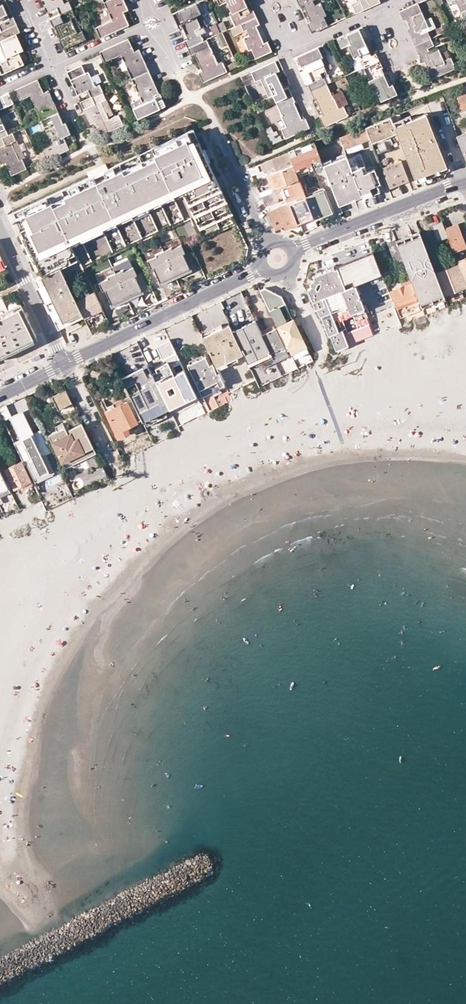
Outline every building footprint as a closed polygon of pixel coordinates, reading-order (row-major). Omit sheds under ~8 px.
[(47,11),(56,7),(59,13),(71,8),(68,0),(64,2),(63,0),(42,0),(47,11)] [(128,24),(123,11),(127,9),(123,0),(103,0),(112,19),(95,27),(99,37),(128,24)] [(256,17),(253,10),(249,11),(244,0),(219,0),(221,3),(226,1),(231,12),(229,13),(232,19),(237,17),(240,24),(256,17)] [(327,25),(323,15),(325,14),(320,2),(315,5),(313,0),(297,0),(300,5),(303,4),(311,21),(307,23),(312,32),(327,25)] [(380,2),(379,0),(356,0),(356,1),(351,3),(356,13),(380,2)] [(461,11),(465,9),(465,0),(456,0),(461,11)] [(16,24),(13,16),(9,18),(2,3),(0,4),(0,31),(16,24)] [(196,3),(172,14),(177,23),(180,22),(188,39),(185,41),(188,48),(203,41),(200,33),(197,35),(195,29),(201,27),(195,15),(200,13),(196,3)] [(417,3),(400,11),(404,20),(406,19),(409,26),(407,27),(415,45),(430,38),(427,31),(421,33),(419,29),(428,25),(425,20),(417,3)] [(53,25),(64,48),(85,38),(82,30),(78,32),(71,17),(74,15),(71,8),(59,13),(63,20),(53,25)] [(50,18),(53,25),(63,20),(59,13),(50,18)] [(255,58),(271,51),(267,41),(264,43),(256,25),(259,24),(256,17),(240,24),(244,31),(246,29),(249,35),(243,38),(249,50),(251,49),(255,58)] [(431,17),(425,20),(428,25),(419,29),(421,33),(427,31),(436,27),(431,17)] [(24,63),(18,50),(23,48),(16,33),(20,31),(16,24),(0,31),(0,44),(6,58),(0,61),(0,70),(1,73),(24,63)] [(366,36),(362,26),(336,38),(340,48),(348,45),(353,57),(359,54),(361,59),(353,63),(356,70),(363,67),(378,60),(376,53),(370,55),(362,38),(366,36)] [(430,79),(455,68),(450,57),(443,60),(438,48),(429,52),(427,47),(433,45),(430,38),(415,45),(422,62),(425,61),(428,69),(426,70),(430,79)] [(128,39),(99,52),(103,62),(120,54),(132,78),(149,71),(139,49),(134,51),(128,39)] [(204,81),(226,71),(222,61),(217,63),(206,39),(203,41),(188,48),(191,55),(194,53),(202,71),(199,72),(204,81)] [(321,45),(296,56),(301,66),(304,64),(306,68),(312,82),(307,84),(311,91),(326,83),(323,76),(327,74),(325,69),(331,67),(321,45)] [(378,60),(363,67),(374,91),(368,94),(373,104),(381,100),(396,93),(392,83),(388,85),(380,67),(382,66),(378,60)] [(274,61),(251,71),(255,81),(260,78),(268,96),(272,94),(275,101),(291,94),(288,87),(283,89),(275,71),(278,70),(274,61)] [(67,71),(77,94),(88,89),(91,97),(102,92),(99,84),(94,86),(88,71),(85,72),(81,64),(67,71)] [(305,84),(307,84),(312,82),(306,68),(299,72),(305,84)] [(137,118),(159,108),(154,95),(159,92),(149,71),(132,78),(143,103),(133,108),(137,118)] [(37,79),(15,89),(20,99),(30,94),(41,119),(58,112),(48,90),(43,92),(37,79)] [(324,126),(347,115),(343,105),(348,103),(342,89),(331,94),(326,83),(311,91),(314,98),(315,98),(323,115),(319,116),(324,126)] [(0,96),(0,108),(13,102),(9,92),(0,96)] [(91,97),(81,101),(91,124),(95,122),(101,134),(123,124),(118,114),(109,119),(101,101),(105,99),(102,92),(91,97)] [(159,92),(154,95),(159,108),(165,105),(159,92)] [(286,137),(309,127),(305,117),(301,119),(293,101),(294,101),(291,94),(275,101),(276,104),(266,109),(272,123),(282,118),(286,126),(281,128),(286,137)] [(456,99),(461,112),(465,111),(465,95),(456,99)] [(58,112),(41,119),(52,144),(43,149),(47,158),(69,148),(63,136),(70,132),(66,122),(63,124),(58,112)] [(397,132),(414,178),(447,165),(427,113),(394,126),(397,132)] [(13,132),(7,119),(2,121),(0,117),(0,138),(13,132)] [(390,117),(366,127),(369,138),(371,142),(397,132),(394,126),(390,117)] [(209,146),(199,126),(192,129),(202,150),(209,146)] [(28,246),(42,275),(60,267),(79,259),(82,267),(190,216),(200,237),(236,220),(202,150),(192,129),(191,127),(12,213),(28,246)] [(366,127),(340,138),(343,148),(369,138),(366,127)] [(0,138),(0,161),(1,164),(6,162),(11,174),(26,167),(22,158),(24,157),(13,132),(0,138)] [(458,135),(465,156),(465,132),(458,135)] [(315,142),(290,152),(290,154),(294,165),(296,170),(312,164),(315,172),(325,168),(324,165),(315,142)] [(294,165),(290,154),(262,165),(265,172),(275,168),(277,172),(294,165)] [(361,154),(349,159),(363,196),(364,198),(373,194),(371,188),(378,185),(381,183),(376,169),(368,172),(361,154)] [(325,168),(340,205),(363,196),(349,159),(348,155),(324,165),(325,168)] [(383,167),(390,186),(408,180),(400,160),(383,167)] [(294,165),(277,172),(271,175),(276,188),(291,182),(300,179),(298,176),(296,170),(294,165)] [(447,165),(414,178),(416,182),(449,169),(447,165)] [(300,181),(293,184),(296,190),(300,188),(299,185),(302,184),(300,181)] [(299,200),(268,212),(276,228),(284,225),(285,228),(314,217),(306,196),(302,186),(302,184),(299,185),(300,188),(296,190),(299,200)] [(381,191),(378,185),(371,188),(373,194),(381,191)] [(306,196),(314,217),(315,218),(332,211),(324,189),(306,196)] [(277,201),(273,192),(261,196),(265,206),(277,201)] [(447,236),(444,227),(441,221),(431,225),(437,240),(447,236)] [(454,253),(465,248),(465,245),(457,222),(444,227),(447,236),(454,253)] [(403,257),(420,302),(443,293),(435,272),(420,235),(398,244),(403,257)] [(403,257),(398,244),(395,239),(387,242),(394,261),(403,257)] [(189,266),(182,252),(184,251),(180,243),(171,247),(170,246),(155,253),(155,254),(146,259),(150,267),(152,266),(159,280),(189,266)] [(374,254),(337,268),(345,288),(355,284),(382,274),(374,254)] [(60,267),(66,279),(84,270),(82,267),(79,259),(60,267)] [(443,293),(444,296),(450,294),(461,290),(465,288),(465,284),(458,263),(435,272),(443,293)] [(141,289),(134,274),(136,273),(132,265),(123,270),(122,268),(107,276),(107,277),(98,281),(102,290),(104,289),(111,303),(141,289)] [(35,278),(57,324),(82,312),(76,300),(66,279),(60,267),(42,275),(35,278)] [(364,308),(355,284),(345,288),(337,268),(334,269),(333,268),(314,275),(315,278),(313,280),(309,279),(307,284),(311,285),(308,289),(316,308),(318,307),(329,335),(330,334),(333,343),(336,349),(348,344),(342,330),(338,331),(334,319),(364,308)] [(390,290),(399,313),(418,305),(408,278),(400,281),(401,285),(390,290)] [(308,352),(292,318),(284,322),(277,307),(285,303),(281,294),(264,287),(259,289),(277,326),(275,327),(289,356),(291,356),(293,359),(308,352)] [(83,316),(84,317),(103,309),(94,291),(89,293),(87,288),(78,293),(80,297),(76,300),(82,312),(83,316)] [(461,290),(450,294),(453,300),(463,296),(461,290)] [(22,307),(20,304),(0,314),(0,318),(22,307)] [(36,335),(22,307),(0,318),(0,352),(36,335)] [(82,312),(57,324),(59,328),(83,316),(82,312)] [(202,337),(216,366),(243,353),(228,324),(202,337)] [(261,334),(256,324),(236,334),(250,362),(256,359),(261,370),(275,363),(261,334)] [(261,334),(275,363),(289,356),(275,327),(261,334)] [(0,352),(0,357),(37,339),(36,335),(0,352)] [(140,347),(146,361),(154,356),(148,343),(140,347)] [(224,384),(218,372),(216,373),(212,363),(209,365),(205,357),(188,365),(199,389),(217,381),(220,387),(224,384)] [(171,408),(150,365),(123,378),(127,387),(138,382),(141,390),(131,395),(133,399),(144,420),(147,419),(149,425),(169,416),(166,410),(171,408)] [(200,402),(184,369),(161,380),(176,413),(200,402)] [(220,387),(217,381),(199,389),(202,395),(220,387)] [(59,411),(72,404),(66,391),(53,397),(59,411)] [(144,420),(133,399),(107,412),(117,434),(129,428),(141,423),(140,422),(144,420)] [(34,435),(24,413),(13,418),(7,405),(0,409),(0,412),(5,422),(10,419),(21,441),(15,444),(25,465),(28,463),(37,483),(56,474),(47,455),(53,452),(42,431),(34,435)] [(98,454),(84,424),(69,431),(66,423),(58,427),(59,431),(51,435),(64,463),(73,459),(76,464),(98,454)] [(129,428),(117,434),(120,439),(132,434),(129,428)] [(76,464),(73,459),(64,463),(67,469),(76,464)] [(34,486),(22,462),(7,470),(17,489),(23,487),(25,490),(34,486)] [(0,466),(0,491),(10,486),(0,466)]
